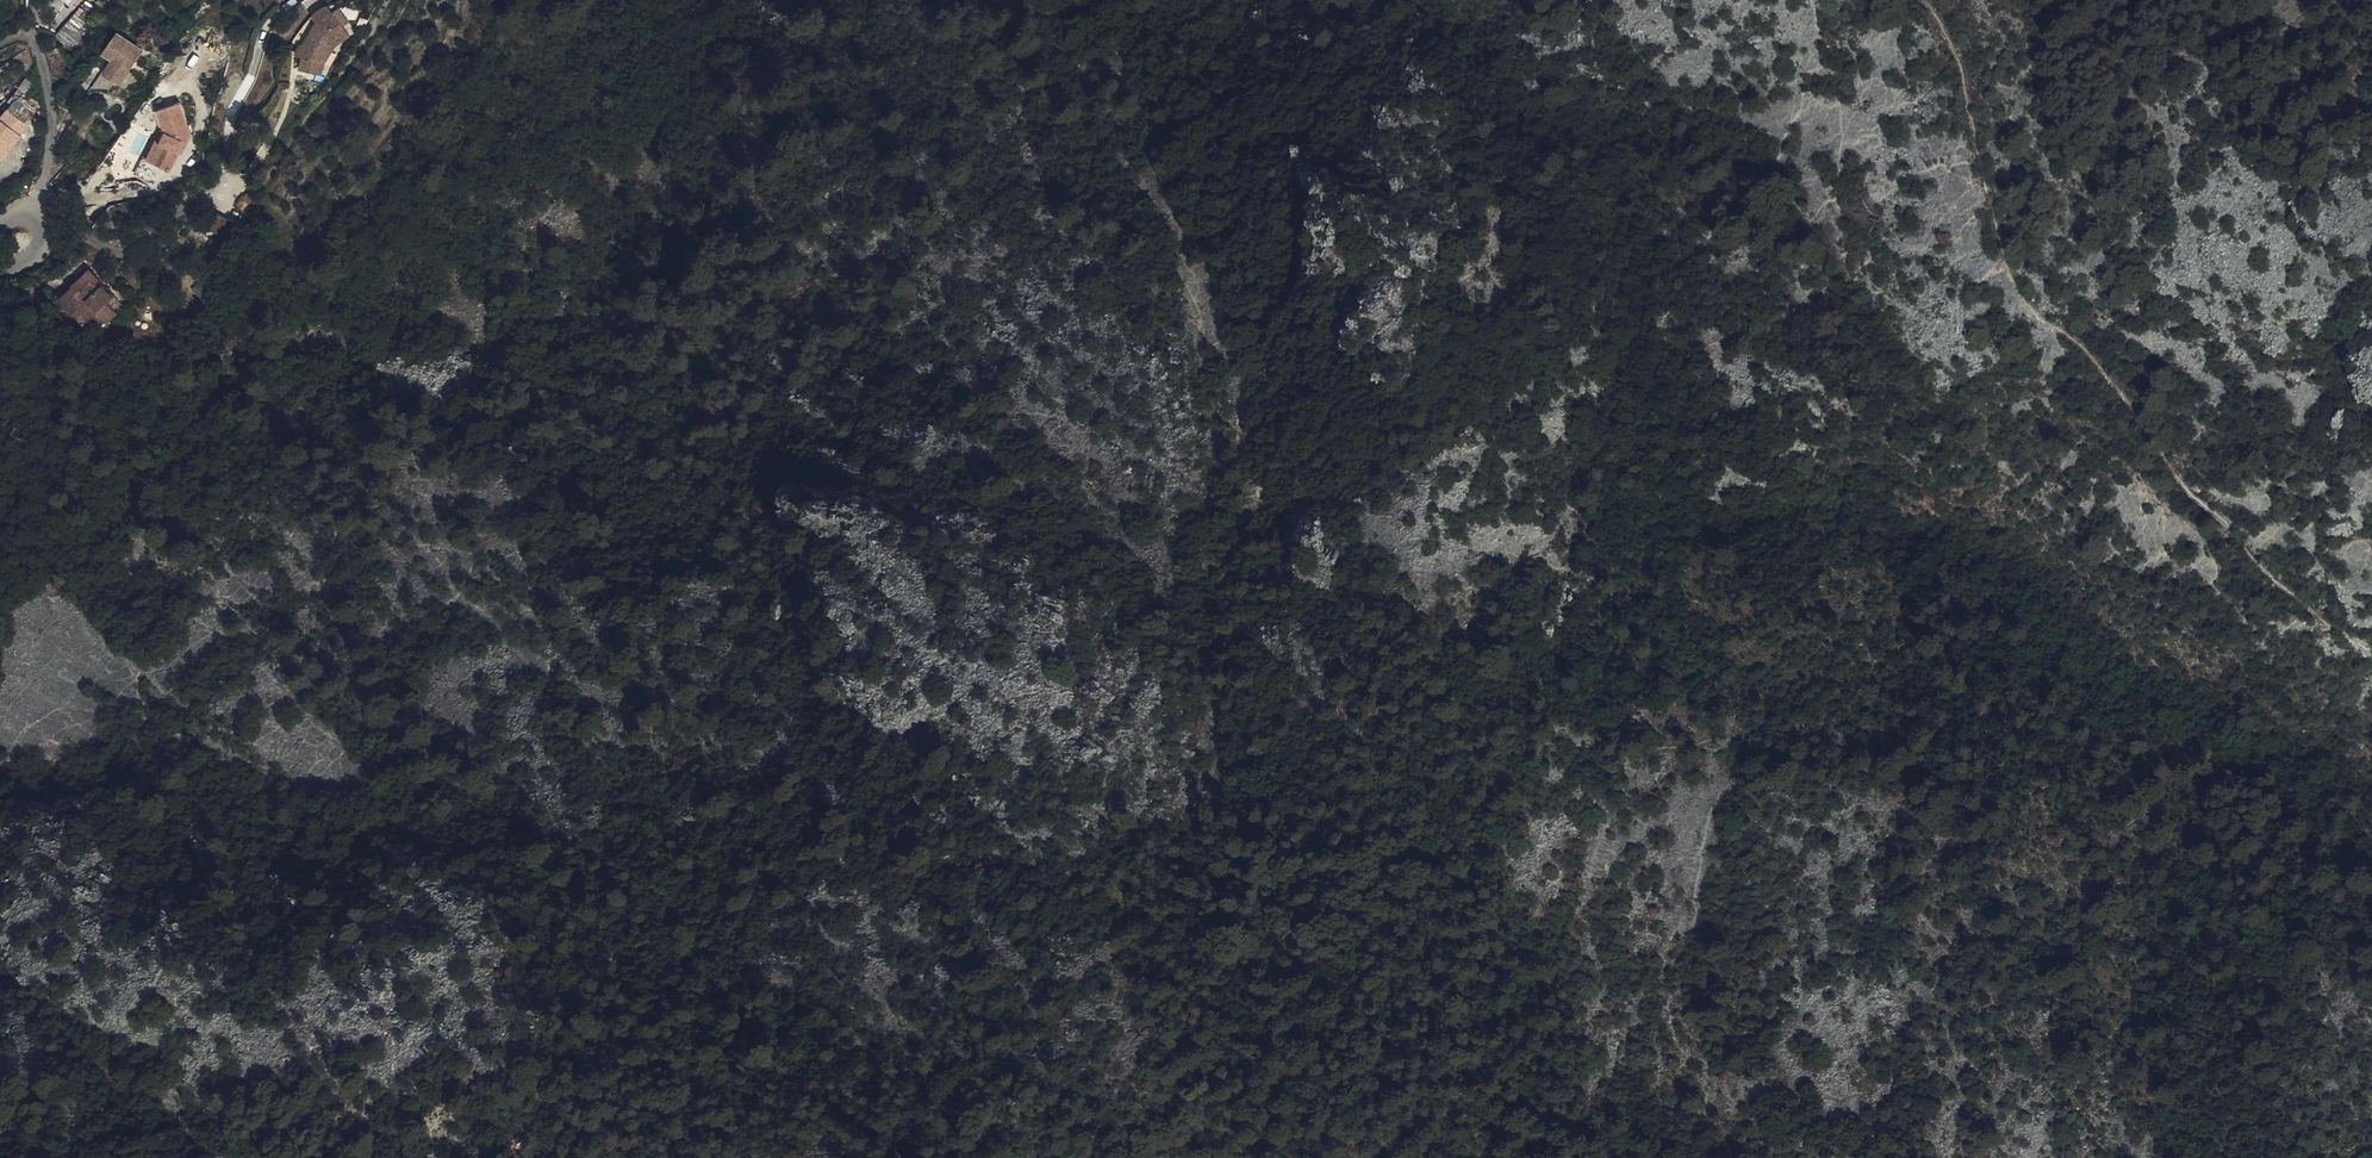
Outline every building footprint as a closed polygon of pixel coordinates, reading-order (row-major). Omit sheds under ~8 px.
[(74,11),(85,0),(64,0),(74,11)] [(320,79),(325,81),(329,68),(340,49),(352,41),(327,0),(313,0),(306,5),(327,32),(322,38),(319,35),(315,40),(311,37),(300,55),(308,61),(302,71),(320,79)] [(63,41),(76,52),(93,28),(90,26),(96,19),(88,13),(63,41)] [(155,55),(128,37),(114,58),(124,65),(114,79),(126,88),(131,91),(155,55)] [(126,88),(114,79),(104,94),(122,94),(126,88)] [(190,105),(169,113),(178,136),(172,147),(174,148),(165,167),(181,175),(191,155),(188,153),(192,145),(198,148),(203,137),(190,105)] [(2,164),(6,160),(12,165),(33,139),(30,136),(38,124),(19,110),(10,123),(0,137),(0,162),(2,164)] [(178,136),(169,113),(165,115),(172,135),(158,163),(165,167),(174,148),(172,147),(178,136)] [(0,125),(0,137),(10,123),(5,119),(0,125)] [(198,148),(192,145),(188,153),(191,155),(193,156),(198,148)] [(245,227),(226,217),(217,234),(236,244),(245,227)] [(115,328),(127,317),(118,306),(123,301),(100,273),(81,289),(83,291),(69,305),(92,330),(107,316),(115,328)] [(20,422),(11,438),(24,444),(33,428),(20,422)]
